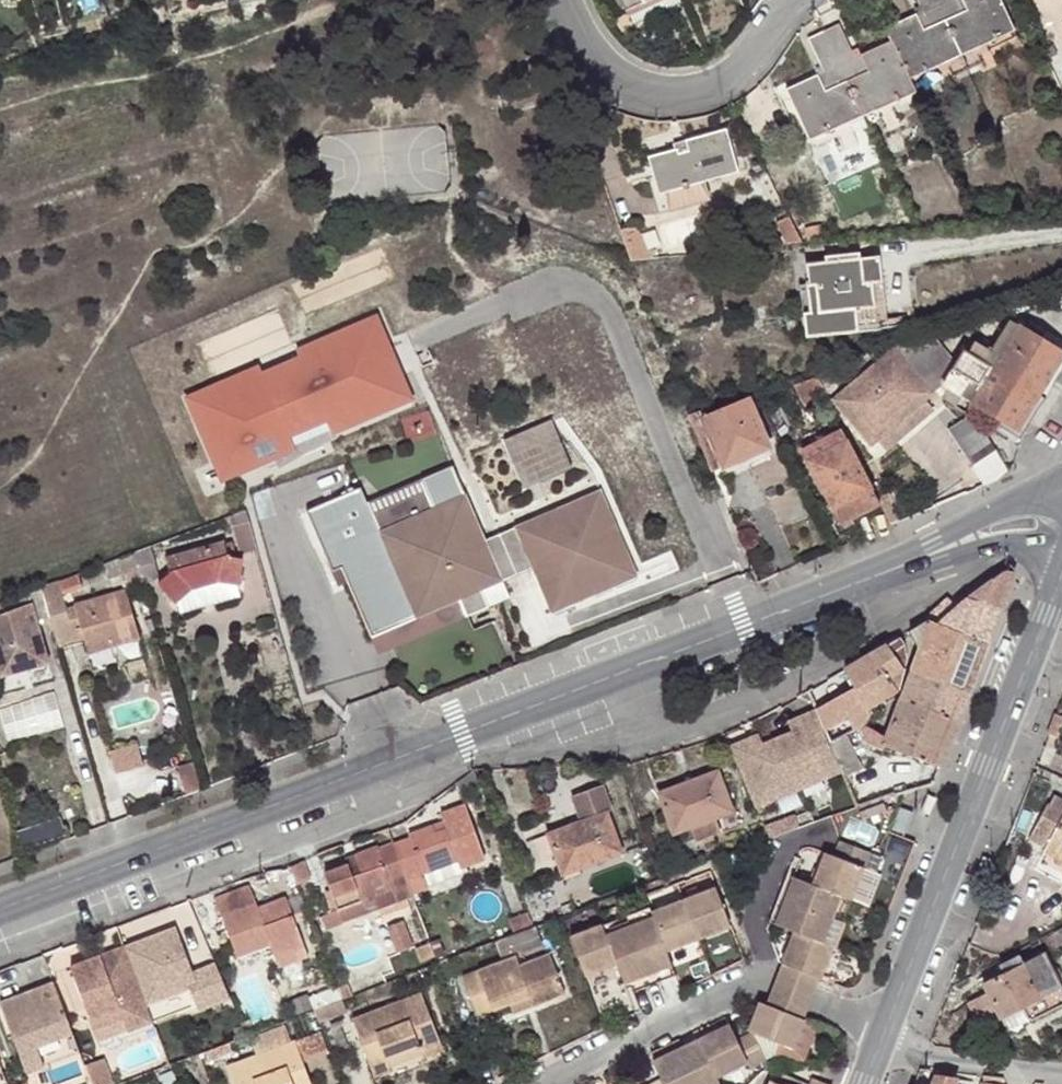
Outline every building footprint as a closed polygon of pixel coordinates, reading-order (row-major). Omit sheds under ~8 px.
[(646,0),(622,0),(626,9),(646,0)] [(965,63),(936,0),(918,0),(923,11),(885,28),(891,41),(912,87),(965,63)] [(965,63),(1017,40),(1000,0),(936,0),(965,63)] [(838,25),(823,32),(862,117),(864,123),(917,100),(912,87),(891,41),(853,59),(838,25)] [(862,117),(823,32),(809,39),(823,72),(786,89),(812,147),(854,128),(851,122),(862,117)] [(856,132),(866,127),(864,123),(862,117),(851,122),(854,128),(856,132)] [(676,154),(675,150),(650,158),(665,213),(709,199),(704,182),(738,171),(726,129),(685,140),(687,150),(676,154)] [(673,144),(675,150),(676,154),(687,150),(685,140),(673,144)] [(620,231),(623,240),(640,235),(637,226),(620,231)] [(623,240),(629,254),(647,252),(640,235),(623,240)] [(629,254),(631,262),(652,259),(650,252),(647,252),(629,254)] [(804,315),(806,338),(857,332),(855,311),(875,309),(873,285),(883,284),(879,257),(861,259),(860,253),(825,257),(825,262),(806,265),(809,288),(811,314),(804,315)] [(857,332),(888,328),(883,284),(873,285),(875,309),(855,311),(857,332)] [(801,288),(804,315),(811,314),(809,288),(801,288)] [(263,365),(191,395),(225,478),(275,454),(296,444),(289,429),(325,411),(329,422),(402,404),(388,352),(393,350),(380,318),(300,351),(303,358),(268,377),(263,365)] [(896,346),(893,349),(935,395),(943,388),(943,397),(958,406),(964,397),(995,415),(1014,427),(1060,351),(1009,321),(993,349),(977,340),(971,349),(967,346),(956,362),(932,334),(896,346)] [(935,395),(893,349),(832,399),(872,447),(882,438),(923,405),(935,395)] [(413,402),(393,350),(388,352),(402,404),(329,422),(325,411),(289,429),(296,444),(275,454),(280,463),(413,402)] [(1060,351),(1014,427),(1020,430),(1061,361),(1061,353),(1060,351)] [(806,407),(827,397),(816,376),(795,387),(806,407)] [(691,416),(713,473),(729,466),(732,472),(773,455),(748,398),(708,415),(707,413),(703,414),(704,417),(703,417),(700,412),(691,416)] [(923,405),(882,438),(889,446),(931,413),(923,405)] [(553,423),(504,443),(524,492),(573,472),(553,423)] [(975,474),(1002,462),(988,429),(980,424),(963,438),(963,448),(975,474)] [(839,432),(802,451),(843,529),(850,526),(847,521),(877,506),(839,432)] [(368,501),(362,486),(307,508),(332,569),(346,564),(352,576),(347,578),(370,635),(416,617),(458,599),(466,616),(509,597),(502,580),(485,540),(455,467),(422,479),(434,509),(380,531),(368,501)] [(422,479),(368,501),(380,531),(434,509),(422,479)] [(600,492),(498,534),(516,574),(531,568),(552,614),(617,585),(614,578),(634,569),(600,492)] [(897,508),(888,512),(893,524),(902,520),(897,508)] [(240,551),(257,546),(247,509),(230,516),(240,551)] [(498,534),(485,540),(502,580),(516,574),(498,534)] [(223,542),(165,558),(169,573),(158,583),(175,602),(190,589),(220,581),(238,584),(242,559),(236,558),(231,542),(224,544),(223,542)] [(133,552),(141,581),(159,576),(150,546),(133,552)] [(133,552),(105,563),(108,576),(119,573),(124,587),(142,582),(141,581),(133,552)] [(346,564),(332,569),(337,582),(347,578),(352,576),(346,564)] [(637,577),(634,569),(614,578),(617,585),(637,577)] [(973,592),(1003,603),(1014,573),(1003,572),(974,591),(973,592)] [(77,574),(55,582),(60,595),(62,595),(83,587),(77,574)] [(84,638),(88,651),(113,644),(140,637),(127,592),(75,606),(76,608),(68,610),(62,595),(60,595),(55,582),(43,587),(49,608),(52,618),(59,645),(84,638)] [(2,677),(49,664),(37,622),(52,618),(49,608),(43,587),(28,592),(33,609),(0,619),(0,671),(2,677)] [(989,641),(1003,603),(973,592),(955,606),(948,599),(927,617),(929,619),(989,641)] [(416,617),(370,635),(377,653),(466,616),(458,599),(416,617)] [(970,690),(989,641),(929,619),(909,630),(920,650),(913,669),(970,690)] [(899,637),(845,668),(856,687),(869,709),(896,692),(905,659),(903,654),(905,653),(903,644),(899,637)] [(113,644),(88,651),(91,663),(117,656),(113,644)] [(856,687),(845,668),(807,690),(815,710),(856,687)] [(960,715),(970,690),(913,669),(903,695),(960,715)] [(848,789),(855,806),(895,793),(880,755),(884,745),(888,735),(867,722),(871,714),(869,709),(856,687),(815,710),(823,729),(848,789)] [(953,735),(960,715),(903,695),(896,714),(953,735)] [(941,766),(953,735),(896,714),(888,735),(884,745),(941,766)] [(1058,714),(1050,733),(1059,736),(1061,729),(1061,715),(1058,714)] [(785,757),(804,802),(829,792),(831,797),(848,789),(823,729),(805,737),(809,746),(800,750),(785,757)] [(805,737),(796,741),(800,750),(809,746),(805,737)] [(112,747),(116,767),(143,761),(139,742),(112,747)] [(756,757),(760,767),(769,763),(765,753),(756,757)] [(756,757),(739,765),(764,825),(781,818),(779,812),(804,802),(785,757),(769,763),(760,767),(756,757)] [(718,772),(660,794),(675,833),(733,811),(718,772)] [(573,796),(582,821),(607,812),(612,810),(603,785),(573,796)] [(1057,798),(1054,806),(1061,811),(1061,800),(1057,798)] [(410,837),(394,843),(409,879),(457,860),(460,867),(484,858),(465,805),(440,814),(443,822),(409,835),(410,837)] [(1061,860),(1061,811),(1054,806),(1051,805),(1032,839),(1049,849),(1047,852),(1061,860)] [(914,812),(901,807),(892,829),(906,834),(914,812)] [(582,821),(548,833),(555,852),(563,873),(622,852),(607,812),(582,821)] [(555,852),(548,833),(527,841),(531,855),(542,856),(555,852)] [(869,851),(841,839),(834,855),(826,852),(814,884),(842,895),(851,898),(863,867),(869,851)] [(409,879),(394,843),(378,849),(376,846),(354,854),(357,861),(348,864),(324,874),(329,886),(337,909),(342,923),(398,901),(389,880),(404,875),(407,880),(409,879)] [(1047,852),(1041,865),(1061,876),(1061,860),(1047,852)] [(357,861),(354,854),(345,858),(348,864),(357,861)] [(457,860),(409,879),(413,890),(461,872),(460,867),(457,860)] [(290,867),(292,872),(306,866),(304,861),(290,867)] [(306,866),(292,872),(297,885),(311,879),(306,866)] [(879,873),(863,867),(851,898),(867,904),(879,873)] [(413,890),(409,879),(407,880),(404,875),(389,880),(398,901),(412,896),(411,891),(413,890)] [(842,895),(814,884),(794,876),(776,924),(795,932),(823,942),(842,895)] [(260,913),(258,908),(250,885),(214,898),(236,958),(271,946),(273,951),(303,940),(287,897),(266,905),(269,910),(260,913)] [(337,909),(329,886),(323,888),(332,911),(337,909)] [(716,887),(683,899),(699,939),(731,927),(716,887)] [(833,946),(851,898),(842,895),(823,942),(833,946)] [(651,911),(653,916),(667,951),(699,939),(683,899),(651,911)] [(266,905),(258,908),(260,913),(269,910),(266,905)] [(649,906),(602,924),(606,934),(653,916),(651,911),(649,906)] [(131,936),(176,920),(171,907),(126,922),(131,936)] [(534,927),(529,914),(520,917),(525,930),(534,927)] [(653,916),(606,934),(617,963),(625,983),(672,965),(667,951),(653,916)] [(525,930),(520,917),(509,921),(514,934),(525,930)] [(602,924),(570,937),(585,975),(617,963),(606,934),(602,924)] [(173,927),(123,948),(126,955),(145,1004),(196,983),(205,1005),(232,995),(219,961),(192,972),(173,927)] [(1045,938),(1051,950),(1061,944),(1061,929),(1045,938)] [(821,977),(833,946),(823,942),(795,932),(783,963),(821,977)] [(428,939),(414,944),(421,963),(435,957),(428,939)] [(303,940),(273,951),(279,967),(308,956),(303,940)] [(126,955),(123,948),(99,957),(102,965),(126,955)] [(1023,963),(1012,968),(1008,960),(996,967),(1000,975),(983,983),(988,994),(969,1003),(980,1026),(1000,1016),(1000,1017),(1021,1007),(1027,1018),(1032,1020),(1061,1005),(1061,988),(1044,953),(1023,963)] [(145,1004),(126,955),(102,965),(99,957),(70,969),(101,1048),(154,1026),(153,1022),(145,1004)] [(530,996),(534,1005),(566,993),(552,955),(521,966),(517,958),(463,977),(478,1015),(510,1003),(530,996)] [(1012,968),(1023,963),(1019,955),(1008,960),(1012,968)] [(805,1020),(821,977),(783,963),(769,1005),(805,1020)] [(672,965),(625,983),(629,993),(676,974),(672,965)] [(52,983),(0,1004),(0,1007),(27,1075),(44,1068),(36,1048),(72,1034),(52,983)] [(145,1004),(153,1022),(196,1004),(197,1008),(205,1005),(196,983),(145,1004)] [(422,994),(354,1019),(373,1072),(390,1065),(388,1059),(419,1048),(422,1054),(442,1046),(422,994)] [(514,1013),(534,1005),(530,996),(510,1003),(514,1013)] [(765,1059),(775,1055),(780,1043),(793,1048),(805,1020),(769,1005),(763,1003),(752,1032),(756,1036),(739,1044),(748,1062),(750,1066),(765,1059)] [(1007,1032),(1032,1020),(1027,1018),(1021,1007),(1000,1017),(1007,1032)] [(805,1061),(819,1026),(805,1020),(793,1048),(780,1043),(775,1055),(805,1061)] [(717,1078),(748,1062),(739,1044),(730,1025),(699,1040),(717,1078)] [(284,1026),(250,1039),(257,1056),(290,1044),(284,1026)] [(320,1033),(296,1042),(303,1063),(328,1054),(320,1033)] [(72,1034),(36,1048),(44,1068),(80,1053),(72,1034)] [(664,1083),(720,1083),(717,1078),(699,1040),(654,1062),(662,1078),(664,1083)] [(296,1042),(290,1044),(257,1056),(227,1067),(234,1083),(311,1083),(303,1063),(296,1042)] [(113,1083),(107,1058),(91,1061),(96,1083),(110,1083),(113,1083)] [(787,1075),(785,1075),(781,1083),(809,1083),(787,1075)]
